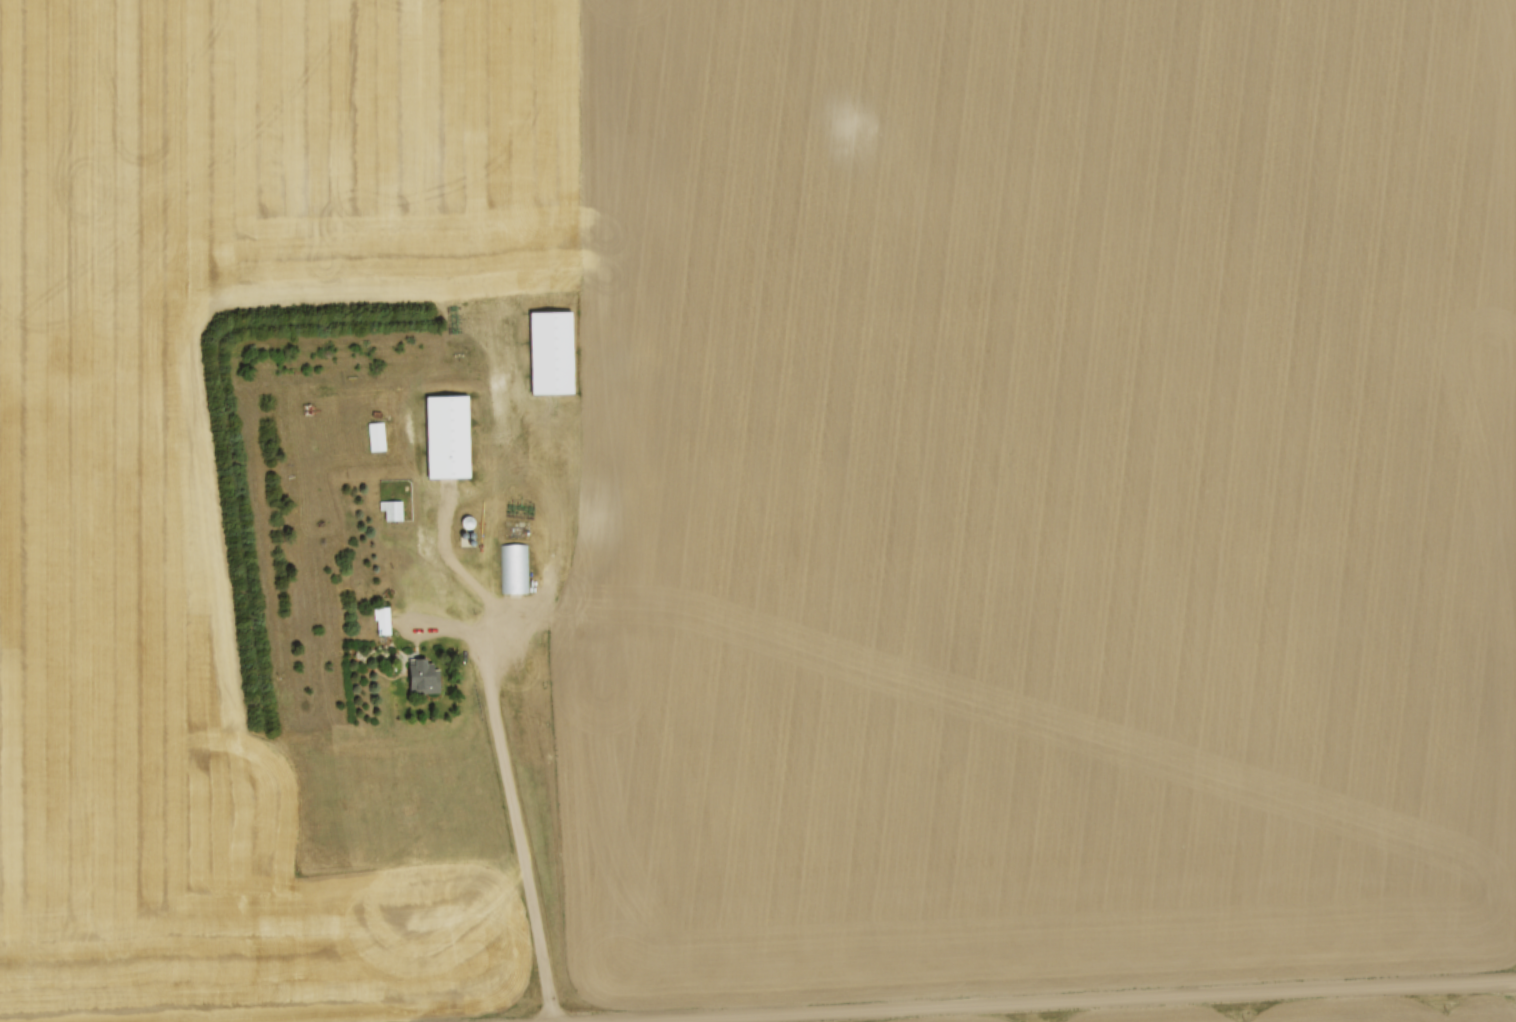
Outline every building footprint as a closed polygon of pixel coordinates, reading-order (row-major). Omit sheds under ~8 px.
[(426,395),(469,394),(472,476),(429,478),(426,395)] [(370,422),(384,420),(388,449),(373,450),(370,422)] [(381,500),(381,509),(388,509),(389,520),(406,520),(406,499),(381,500)] [(466,517),(463,527),(474,530),(477,520),(466,517)] [(500,544),(526,543),(527,591),(501,591),(500,544)] [(375,606),(375,619),(380,618),(381,634),(393,633),(391,606),(375,606)] [(410,663),(417,663),(417,658),(429,657),(430,662),(435,662),(435,669),(440,669),(441,691),(423,692),(422,689),(412,690),(410,663)]
